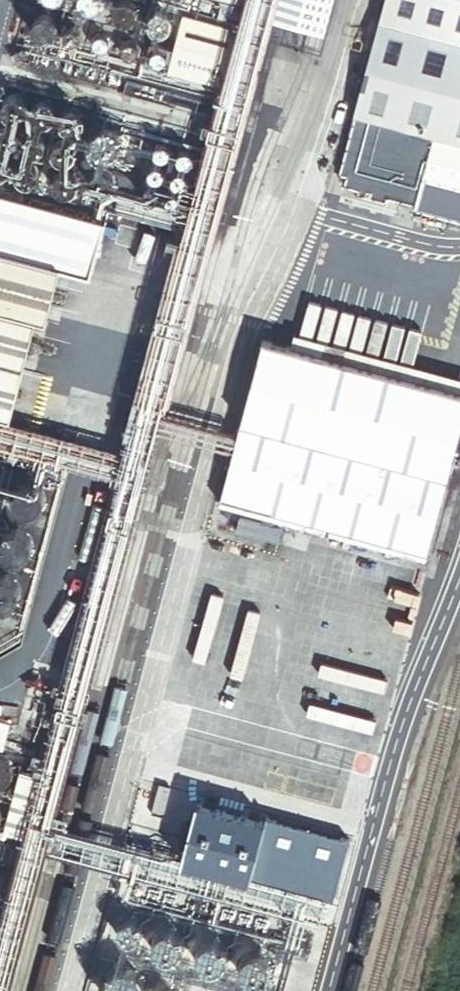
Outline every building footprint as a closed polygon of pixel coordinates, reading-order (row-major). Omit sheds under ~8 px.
[(100,7),(100,3),(98,0),(81,0),(80,2),(79,6),(80,9),(82,13),(85,15),(89,16),(93,15),(96,14),(99,11),(100,7)] [(250,0),(223,0),(226,1),(223,15),(245,20),(250,0)] [(338,0),(281,0),(275,20),(280,22),(318,32),(328,35),(338,0)] [(386,22),(459,41),(459,0),(392,0),(386,22)] [(134,23),(135,20),(135,16),(134,12),(131,10),(128,8),(124,8),(121,9),(118,11),(116,14),(115,18),(116,21),(118,25),(121,27),(124,28),(128,28),(131,26),(134,23)] [(171,31),(172,27),(172,23),(171,20),(168,17),(165,15),(161,15),(157,16),(154,19),(152,22),(152,26),(152,29),(155,32),(158,35),(161,36),(165,35),(168,33),(171,31)] [(226,89),(242,31),(187,16),(171,73),(226,89)] [(56,36),(57,34),(58,31),(58,29),(58,26),(57,23),(55,21),(53,20),(50,19),(47,18),(45,19),(42,20),(40,21),(38,23),(37,26),(36,28),(36,31),(37,34),(39,37),(41,38),(43,40),(46,40),(49,40),(51,40),(54,38),(56,36)] [(386,22),(383,21),(358,118),(459,145),(459,41),(386,22)] [(82,42),(84,39),(84,36),(83,33),(81,31),(78,30),(76,30),(73,30),(71,32),(69,34),(68,37),(69,40),(70,42),(72,44),(75,45),(78,45),(81,44),(82,42)] [(111,49),(112,46),(112,43),(110,41),(108,39),(106,38),(103,37),(100,38),(98,40),(97,42),(96,45),(97,48),(99,50),(101,52),(104,53),(106,52),(109,51),(111,49)] [(139,58),(141,55),(141,53),(140,49),(138,48),(135,46),(133,46),(131,46),(128,48),(126,51),(126,53),(126,56),(127,58),(129,59),(132,61),(134,61),(138,59),(139,58)] [(167,66),(169,63),(169,60),(168,57),(167,55),(165,54),(161,53),(159,54),(156,55),(154,59),(154,60),(154,63),(156,66),(159,68),(160,69),(162,69),(166,67),(167,66)] [(215,119),(218,106),(130,81),(127,94),(215,119)] [(26,115),(27,112),(27,108),(26,104),(23,101),(20,100),(16,99),(13,100),(10,102),(8,105),(7,109),(7,113),(9,116),(12,118),(16,120),(19,119),(23,118),(26,115)] [(54,120),(55,117),(55,114),(54,110),(52,107),(48,105),(45,105),(40,106),(38,108),(35,112),(35,115),(36,119),(37,121),(39,123),(44,125),(46,125),(51,123),(54,120)] [(83,129),(86,125),(86,122),(85,119),(82,115),(78,113),(76,112),(73,113),(70,114),(68,115),(67,117),(65,122),(65,125),(67,129),(69,131),(74,133),(79,132),(81,131),(83,129)] [(459,192),(459,145),(358,118),(342,181),(349,183),(348,187),(364,191),(362,197),(389,204),(390,200),(420,207),(426,183),(459,192)] [(20,139),(20,135),(19,132),(16,129),(13,127),(9,127),(5,128),(2,131),(1,134),(0,137),(0,138),(1,141),(3,144),(6,147),(9,148),(13,147),(16,145),(19,143),(20,139)] [(121,152),(122,148),(123,144),(122,140),(120,137),(118,134),(114,131),(111,130),(107,130),(103,130),(99,131),(96,134),(94,137),(92,140),(91,144),(91,148),(93,152),(95,155),(98,158),(101,160),(105,161),(109,161),(113,160),(116,158),(119,155),(121,152)] [(46,151),(48,147),(48,144),(46,140),(44,137),(40,135),(37,135),(33,136),(30,138),(28,141),(27,145),(28,149),(30,152),(33,154),(36,155),(40,155),(43,154),(46,151)] [(74,159),(77,155),(77,152),(76,149),(74,145),(72,143),(67,142),(62,143),(59,145),(57,149),(56,152),(57,157),(59,159),(63,162),(65,162),(68,162),(72,161),(74,159)] [(171,158),(172,155),(173,153),(172,151),(170,147),(169,146),(165,145),(161,146),(160,147),(157,151),(157,153),(158,156),(159,158),(162,160),(164,161),(166,161),(169,159),(171,158)] [(195,164),(197,161),(197,159),(197,157),(195,154),(193,153),(189,152),(186,153),(184,154),(182,157),(181,159),(182,163),(183,164),(186,167),(188,167),(190,167),(194,166),(195,164)] [(9,169),(9,165),(8,162),(6,159),(2,157),(0,157),(0,177),(2,177),(5,175),(8,172),(9,169)] [(38,182),(40,177),(40,174),(40,172),(37,168),(35,166),(30,165),(28,165),(23,167),(20,171),(20,174),(20,177),(22,182),(26,184),(29,185),(34,185),(36,183),(38,182)] [(166,179),(167,176),(167,174),(167,172),(165,169),(162,167),(160,167),(156,168),(154,169),(153,171),(152,174),(153,178),(154,180),(155,181),(159,182),(160,182),(164,181),(166,179)] [(111,190),(113,186),(114,183),(112,179),(111,176),(106,174),(103,173),(101,174),(96,176),(94,181),(93,183),(94,188),(96,190),(97,192),(102,194),(105,194),(109,192),(111,190)] [(190,185),(191,183),(191,181),(190,177),(189,176),(187,175),(183,174),(180,175),(178,176),(176,179),(176,181),(176,184),(178,186),(179,188),(182,189),(186,188),(188,187),(190,185)] [(76,193),(78,189),(78,186),(78,183),(75,179),(73,177),(68,176),(63,177),(61,179),(58,183),(58,186),(59,191),(60,193),(62,195),(67,196),(72,196),(74,195),(76,193)] [(161,202),(162,199),(163,197),(162,193),(160,191),(157,190),(155,189),(151,190),(150,192),(148,193),(147,197),(147,199),(149,202),(152,204),(154,205),(156,205),(160,203),(161,202)] [(183,207),(184,203),(185,202),(184,200),(182,196),(181,195),(177,194),(175,195),(172,196),(170,198),(169,201),(169,203),(171,207),(172,208),(176,210),(179,209),(181,208),(183,207)] [(108,224),(0,196),(0,255),(62,272),(93,280),(108,224)] [(62,272),(0,255),(0,311),(39,322),(48,324),(62,272)] [(39,322),(0,311),(0,363),(26,370),(39,322)] [(428,560),(459,436),(459,395),(264,344),(222,506),(428,560)] [(46,508),(48,504),(48,500),(47,497),(46,494),(43,491),(40,488),(37,487),(33,487),(29,487),(26,488),(23,490),(20,493),(19,497),(18,500),(18,504),(19,508),(22,511),(24,513),(28,515),(31,516),(35,516),(39,515),(42,513),(44,511),(46,508)] [(34,554),(35,551),(35,547),(35,544),(33,540),(31,537),(28,535),(24,534),(20,533),(17,534),(13,535),(10,537),(8,540),(6,543),(5,547),(6,551),(7,555),(9,558),(11,560),(15,562),(18,563),(22,563),(26,562),(29,560),(32,558),(34,554)] [(23,596),(24,592),(23,588),(21,585),(19,582),(16,580),(12,578),(9,578),(5,578),(1,580),(0,581),(0,605),(3,607),(7,608),(11,608),(14,607),(17,605),(20,602),(22,599),(23,596)] [(17,773),(17,770),(17,766),(15,763),(12,760),(10,758),(6,756),(2,756),(0,756),(0,785),(4,785),(8,784),(11,783),(14,780),(16,777),(17,773)] [(9,834),(29,839),(45,777),(25,772),(9,834)]
